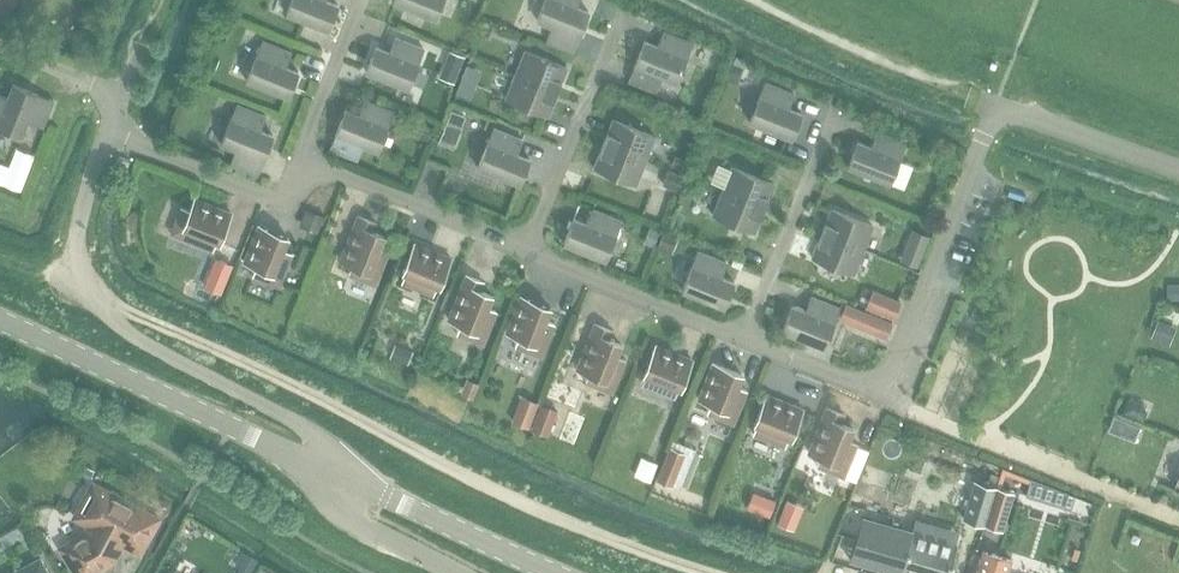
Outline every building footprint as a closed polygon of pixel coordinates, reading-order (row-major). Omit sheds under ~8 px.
[(9,16),(15,0),(0,0),(0,13),(9,16)] [(286,12),(328,29),(338,4),(327,0),(291,0),(286,12)] [(394,1),(436,18),(443,0),(394,0),(394,1)] [(579,36),(589,11),(576,6),(578,0),(545,0),(537,19),(552,25),(546,40),(573,51),(579,36)] [(482,17),(476,33),(487,37),(494,21),(482,17)] [(35,25),(28,39),(42,46),(49,32),(35,25)] [(635,64),(628,81),(656,92),(662,75),(677,81),(692,42),(664,30),(658,45),(645,40),(635,64)] [(376,46),(366,70),(408,87),(424,48),(395,36),(390,51),(376,46)] [(262,40),(247,79),(289,96),(299,71),(285,66),(291,51),(262,40)] [(516,73),(558,89),(567,66),(525,50),(516,73)] [(450,51),(445,63),(460,69),(465,57),(450,51)] [(736,55),(727,78),(737,82),(746,59),(736,55)] [(548,114),(558,89),(516,73),(506,98),(548,114)] [(461,78),(457,91),(470,95),(474,83),(461,78)] [(788,108),(794,93),(766,81),(750,121),(792,137),(802,113),(788,108)] [(38,93),(13,84),(8,97),(0,94),(0,127),(21,135),(27,120),(43,126),(53,99),(38,93)] [(357,159),(363,144),(378,150),(394,111),(365,99),(359,114),(346,108),(335,135),(337,135),(332,146),(331,146),(330,148),(357,159)] [(257,174),(263,159),(273,135),(260,129),(266,115),(237,103),(221,143),(236,149),(230,163),(257,174)] [(451,110),(447,119),(461,124),(464,116),(451,110)] [(604,143),(645,159),(655,135),(613,119),(604,143)] [(425,124),(419,137),(429,141),(434,128),(425,124)] [(478,166),(520,183),(530,159),(517,153),(522,139),(494,127),(478,166)] [(707,130),(701,145),(711,149),(717,134),(707,130)] [(858,141),(848,165),(890,182),(906,142),(877,131),(871,146),(858,141)] [(636,183),(645,159),(604,143),(594,167),(636,183)] [(675,155),(671,164),(680,168),(683,158),(675,155)] [(722,190),(764,207),(774,183),(732,166),(722,190)] [(668,169),(663,183),(677,189),(682,175),(668,169)] [(683,186),(678,200),(688,204),(693,190),(683,186)] [(754,231),(764,207),(722,190),(713,214),(754,231)] [(219,241),(231,212),(195,198),(183,227),(219,241)] [(306,208),(301,221),(319,228),(324,215),(306,208)] [(574,217),(564,242),(606,259),(621,220),(593,208),(587,223),(574,217)] [(821,232),(863,249),(873,225),(831,208),(821,232)] [(358,215),(340,260),(370,272),(384,236),(370,230),(374,221),(358,215)] [(292,253),(283,249),(288,237),(259,226),(244,261),(273,273),(274,272),(283,275),(292,253)] [(647,226),(641,241),(651,245),(657,230),(647,226)] [(664,232),(658,246),(672,252),(677,237),(664,232)] [(854,273),(863,249),(821,232),(812,256),(854,273)] [(403,272),(439,286),(450,257),(415,243),(403,272)] [(906,243),(900,258),(916,265),(922,250),(906,243)] [(698,250),(682,290),(724,306),(734,282),(721,276),(727,262),(698,250)] [(214,256),(203,286),(220,293),(232,263),(214,256)] [(482,280),(467,274),(449,319),(478,331),(492,295),(479,289),(482,280)] [(1169,283),(1169,299),(1178,299),(1178,283),(1169,283)] [(865,288),(858,304),(866,307),(867,306),(873,292),(865,288)] [(900,301),(873,291),(873,292),(867,306),(893,316),(900,301)] [(521,296),(507,332),(536,343),(550,308),(521,296)] [(829,333),(836,317),(840,307),(812,296),(806,310),(792,305),(782,330),(824,346),(829,333)] [(843,301),(836,317),(867,330),(885,337),(892,322),(843,301)] [(1159,320),(1152,337),(1170,345),(1176,328),(1159,320)] [(596,322),(577,368),(606,379),(607,378),(616,381),(626,359),(616,355),(621,343),(607,338),(611,329),(596,322)] [(395,342),(390,357),(406,363),(412,349),(395,342)] [(644,374),(680,388),(691,359),(656,345),(644,374)] [(714,362),(699,398),(728,410),(728,408),(738,412),(747,390),(738,386),(743,374),(714,362)] [(466,378),(461,393),(473,398),(479,383),(466,378)] [(766,394),(754,423),(790,438),(802,409),(766,394)] [(522,395),(512,420),(528,427),(539,402),(522,395)] [(1130,398),(1124,412),(1144,420),(1147,412),(1144,404),(1130,398)] [(540,402),(531,428),(548,434),(558,409),(540,402)] [(857,443),(848,439),(853,427),(839,422),(843,413),(827,407),(809,451),(847,467),(857,443)] [(1114,416),(1109,429),(1123,435),(1128,421),(1114,416)] [(672,438),(655,483),(677,492),(695,447),(672,438)] [(642,456),(635,474),(651,480),(658,462),(642,456)] [(787,500),(796,475),(770,466),(762,492),(787,500)] [(973,480),(962,517),(984,524),(994,486),(973,480)] [(60,546),(77,572),(91,572),(106,563),(104,559),(118,550),(123,542),(140,551),(158,517),(119,496),(118,492),(112,489),(109,491),(92,482),(74,515),(89,523),(84,531),(60,546)] [(1002,529),(1013,492),(995,487),(984,524),(1002,529)] [(1062,489),(1057,504),(1071,509),(1076,495),(1062,489)] [(761,494),(755,510),(770,516),(776,500),(761,494)] [(782,509),(777,521),(793,528),(798,515),(782,509)] [(848,558),(883,569),(898,572),(899,572),(948,572),(957,543),(931,535),(933,525),(914,519),(912,529),(861,514),(858,527),(852,546),(848,558)] [(235,563),(254,572),(261,559),(243,550),(235,563)] [(1011,559),(983,551),(976,572),(1006,572),(1011,559)] [(39,558),(11,572),(48,572),(39,558)]
